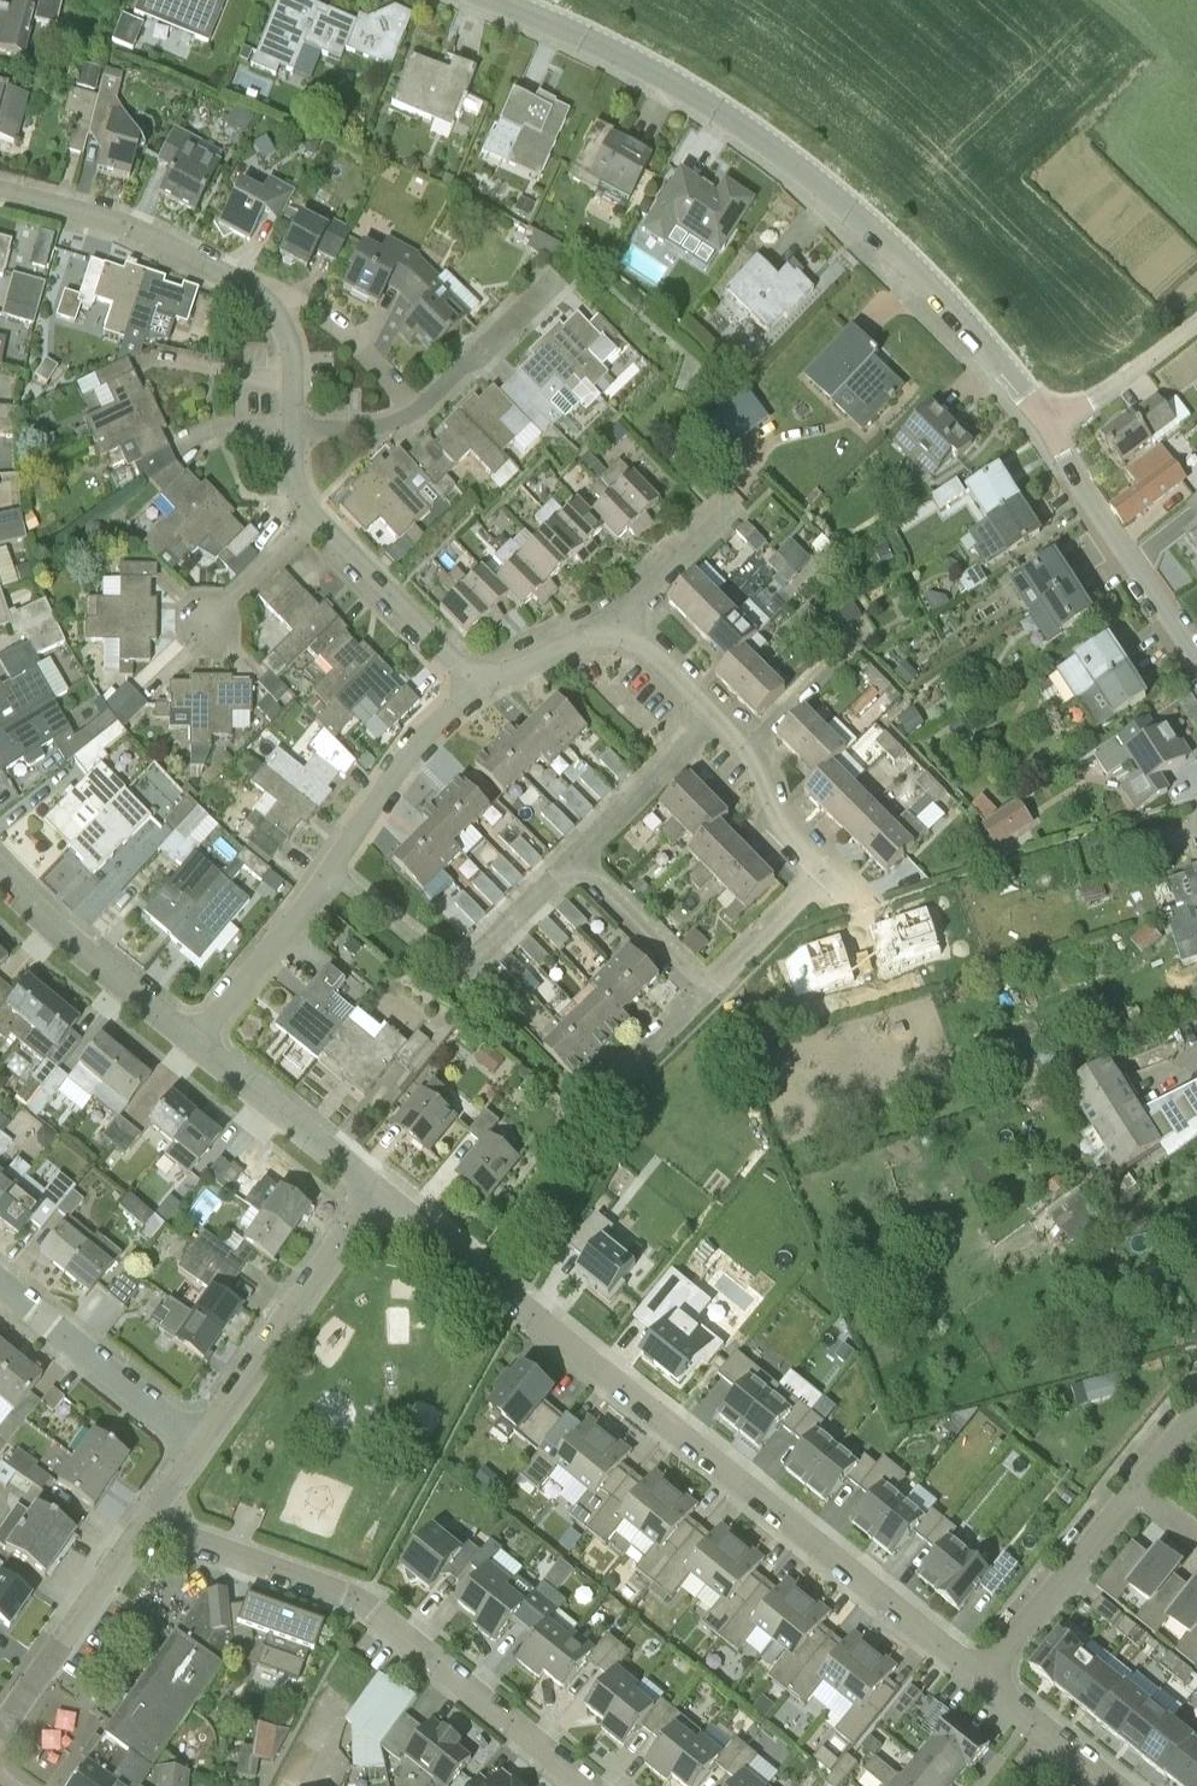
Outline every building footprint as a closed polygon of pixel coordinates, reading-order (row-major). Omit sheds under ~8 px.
[(64,0),(22,0),(22,1),(17,0),(0,0),(0,50),(26,56),(34,22),(57,28),(64,0)] [(226,0),(139,0),(134,12),(153,19),(156,12),(184,24),(181,32),(208,43),(226,0)] [(346,50),(357,24),(298,0),(278,0),(251,67),(276,77),(280,68),(293,73),(306,42),(324,49),(321,55),(340,62),(345,50),(346,50)] [(346,50),(392,68),(412,18),(396,11),(373,21),(360,16),(357,24),(346,50)] [(132,48),(142,25),(122,16),(112,40),(132,48)] [(240,60),(249,64),(254,53),(245,49),(240,60)] [(448,73),(410,57),(391,104),(432,121),(436,110),(459,119),(462,110),(478,117),(482,105),(464,98),(475,71),(453,62),(448,73)] [(95,92),(101,70),(81,64),(75,87),(95,92)] [(102,78),(98,97),(89,130),(88,136),(104,140),(97,170),(130,178),(137,154),(144,148),(124,114),(114,111),(120,83),(123,74),(106,69),(103,79),(102,78)] [(28,96),(0,89),(0,139),(15,144),(19,129),(28,96)] [(61,123),(74,127),(89,130),(98,97),(71,90),(61,123)] [(512,93),(495,130),(498,132),(493,141),(511,150),(505,163),(539,178),(570,111),(554,104),(552,108),(535,100),(534,102),(512,93)] [(246,132),(253,115),(234,106),(226,124),(246,132)] [(624,209),(632,194),(651,158),(611,137),(613,133),(595,124),(568,177),(597,192),(595,194),(624,209)] [(194,212),(217,167),(216,166),(221,156),(173,131),(158,161),(173,168),(160,194),(194,212)] [(309,140),(302,148),(312,156),(319,148),(309,140)] [(719,253),(744,214),(753,200),(724,182),(715,196),(679,173),(642,230),(663,244),(675,225),(719,253)] [(452,190),(456,181),(445,177),(442,186),(452,190)] [(278,222),(294,192),(268,179),(260,194),(240,184),(219,225),(250,241),(263,215),(278,222)] [(519,198),(513,211),(528,218),(534,205),(519,198)] [(645,200),(638,212),(647,217),(654,205),(645,200)] [(299,216),(279,256),(306,269),(316,251),(336,261),(351,232),(330,222),(326,230),(299,216)] [(55,235),(39,231),(36,245),(51,249),(55,235)] [(548,260),(560,247),(536,234),(527,247),(548,260)] [(12,241),(0,238),(0,277),(2,277),(12,241)] [(399,295),(418,259),(419,256),(388,240),(381,254),(364,245),(350,272),(352,273),(344,289),(376,306),(386,287),(399,295)] [(438,278),(418,259),(399,295),(418,313),(397,333),(409,344),(416,337),(432,353),(466,319),(431,285),(438,278)] [(777,279),(756,259),(726,291),(768,332),(784,315),(787,318),(813,291),(796,274),(793,276),(786,269),(777,279)] [(146,272),(125,266),(124,272),(90,261),(79,298),(64,293),(56,318),(75,324),(81,306),(91,310),(94,303),(111,309),(103,333),(124,340),(146,272)] [(115,367),(128,361),(141,355),(145,342),(168,341),(175,321),(187,325),(198,290),(183,285),(181,290),(164,285),(166,279),(146,272),(124,340),(115,367)] [(6,302),(37,311),(45,283),(13,275),(6,302)] [(37,311),(6,302),(2,316),(33,325),(37,311)] [(543,339),(599,397),(600,396),(594,389),(597,386),(607,375),(608,374),(602,368),(616,353),(610,346),(619,337),(599,317),(596,319),(595,319),(586,328),(574,317),(563,328),(558,324),(543,339)] [(877,357),(879,354),(853,329),(807,376),(837,405),(848,393),(875,418),(902,390),(881,370),(880,370),(877,368),(871,361),(876,356),(877,357)] [(584,412),(599,397),(543,339),(528,355),(532,358),(518,373),(539,394),(530,403),(550,424),(552,426),(562,416),(565,419),(578,406),(584,412)] [(207,366),(208,352),(151,350),(150,364),(207,366)] [(47,383),(58,367),(46,359),(35,376),(47,383)] [(128,361),(115,367),(95,376),(101,390),(107,387),(115,405),(84,420),(87,427),(92,437),(93,439),(157,408),(148,389),(143,392),(128,361)] [(614,382),(607,375),(597,386),(604,392),(614,382)] [(540,435),(550,424),(530,403),(519,414),(492,387),(478,401),(474,397),(459,412),(509,462),(502,454),(530,425),(540,435)] [(735,442),(756,426),(767,417),(746,390),(713,415),(722,426),(735,442)] [(1177,422),(1158,397),(1134,415),(1133,414),(1102,437),(1122,465),(1153,442),(1152,440),(1177,422)] [(958,460),(973,444),(970,442),(970,437),(968,434),(965,432),(960,432),(933,406),(896,444),(911,458),(920,449),(940,469),(953,455),(958,460)] [(17,424),(18,409),(0,408),(0,422),(17,424)] [(133,443),(142,461),(135,465),(144,485),(151,480),(176,462),(161,430),(166,428),(157,408),(93,439),(102,458),(133,443)] [(416,448),(445,477),(470,453),(494,477),(509,462),(459,412),(444,427),(448,431),(435,444),(428,437),(416,448)] [(17,424),(0,422),(0,437),(16,438),(17,424)] [(92,437),(87,427),(75,432),(79,443),(92,437)] [(1184,447),(1169,458),(1160,447),(1128,472),(1140,488),(1111,509),(1124,529),(1186,479),(1184,478),(1196,468),(1196,463),(1184,447)] [(435,488),(445,477),(416,448),(406,458),(399,451),(384,465),(380,461),(365,476),(414,526),(429,512),(415,497),(429,483),(435,488)] [(579,464),(597,483),(607,473),(588,454),(579,464)] [(201,487),(176,462),(151,480),(165,495),(161,499),(175,513),(143,545),(158,560),(166,552),(166,553),(179,540),(178,540),(219,498),(205,483),(201,487)] [(519,472),(509,462),(494,477),(504,487),(519,472)] [(607,473),(597,483),(645,531),(653,523),(645,515),(658,502),(631,475),(618,462),(607,473)] [(989,521),(1019,502),(1010,489),(1012,488),(1000,471),(970,491),(989,521)] [(365,535),(379,521),(399,541),(404,536),(414,547),(425,537),(414,526),(365,476),(350,490),(354,495),(339,509),(365,535)] [(941,510),(966,494),(958,481),(933,497),(941,510)] [(636,539),(645,531),(597,483),(589,491),(602,504),(590,515),(589,516),(603,530),(615,543),(629,530),(636,539)] [(178,540),(179,540),(166,553),(178,565),(191,553),(193,555),(209,538),(223,552),(217,558),(227,569),(262,536),(251,525),(244,532),(230,518),(235,514),(219,498),(178,540)] [(552,501),(543,510),(590,558),(598,550),(591,542),(603,530),(589,516),(590,515),(577,502),(564,514),(552,501)] [(1028,517),(1019,502),(989,521),(970,534),(979,548),(975,550),(987,569),(1026,543),(1026,544),(1029,542),(1029,541),(1041,533),(1029,516),(1028,517)] [(583,566),(590,558),(543,510),(535,518),(547,531),(535,543),(562,570),(574,558),(583,566)] [(23,526),(21,512),(0,516),(0,531),(23,526)] [(32,513),(22,518),(29,533),(39,528),(32,513)] [(743,527),(737,533),(747,543),(757,553),(767,543),(758,533),(747,523),(743,527)] [(101,531),(97,526),(91,525),(86,529),(85,536),(89,541),(95,542),(100,538),(101,531)] [(26,540),(23,526),(0,531),(0,546),(26,540)] [(1187,535),(1196,548),(1196,528),(1187,535)] [(814,547),(829,561),(838,552),(823,538),(814,547)] [(507,545),(502,539),(496,545),(501,550),(507,545)] [(789,565),(778,575),(779,575),(789,585),(798,575),(793,570),(807,556),(792,541),(778,554),(789,565)] [(562,570),(535,543),(523,554),(512,543),(510,542),(507,545),(501,550),(549,598),(557,591),(549,583),(562,570)] [(894,556),(888,543),(875,549),(881,562),(894,556)] [(541,606),(549,598),(501,550),(493,558),(506,571),(494,583),(508,597),(507,598),(520,611),(533,598),(541,606)] [(178,565),(166,553),(166,552),(158,560),(170,573),(178,565)] [(778,554),(768,564),(778,575),(784,570),(789,565),(778,554)] [(1034,589),(1043,604),(1074,584),(1054,554),(1024,574),(1025,575),(1010,584),(1020,599),(1034,589)] [(35,578),(30,564),(14,569),(20,584),(35,578)] [(97,621),(156,622),(157,601),(151,600),(151,580),(134,580),(134,566),(120,565),(120,600),(86,600),(86,620),(97,620),(97,621)] [(705,566),(669,602),(677,609),(690,623),(718,595),(726,587),(705,566)] [(970,594),(989,582),(979,567),(960,579),(970,594)] [(494,583),(481,570),(469,582),(456,569),(447,577),(495,626),(503,618),(495,610),(507,598),(508,597),(494,583)] [(276,681),(308,649),(338,619),(323,604),(319,608),(282,571),(256,596),(293,634),(273,654),(261,666),(276,681)] [(495,626),(447,577),(439,585),(452,598),(439,611),(466,638),(479,625),(487,633),(495,626)] [(1074,584),(1043,604),(1053,619),(1039,628),(1049,642),(1062,633),(1062,634),(1093,614),(1074,584)] [(11,625),(14,635),(22,632),(28,644),(59,630),(45,600),(16,614),(15,611),(8,614),(0,592),(0,629),(11,625)] [(930,592),(924,596),(933,612),(949,602),(946,597),(930,592)] [(738,615),(718,595),(690,623),(711,643),(738,615)] [(745,650),(759,636),(771,624),(750,603),(738,615),(711,643),(731,663),(745,650)] [(840,611),(849,625),(861,617),(852,603),(840,611)] [(810,625),(820,615),(810,604),(800,614),(810,625)] [(830,625),(820,615),(810,625),(819,635),(830,625)] [(338,619),(308,649),(319,660),(332,674),(319,687),(319,688),(312,694),(327,709),(328,709),(336,702),(335,701),(378,659),(363,644),(358,648),(345,635),(349,631),(338,619)] [(97,620),(86,620),(86,642),(120,642),(119,671),(119,677),(133,677),(133,663),(150,663),(150,643),(156,643),(156,622),(97,621),(97,620)] [(10,683),(35,667),(39,665),(34,658),(65,643),(59,630),(28,644),(0,657),(0,667),(10,683)] [(731,663),(717,676),(738,697),(765,670),(753,658),(767,645),(759,636),(745,650),(731,663)] [(1076,702),(1079,700),(1128,669),(1108,639),(1078,658),(1057,672),(1076,702)] [(319,718),(315,721),(324,730),(323,730),(333,741),(354,720),(350,716),(366,700),(380,715),(375,719),(389,733),(420,703),(406,689),(402,693),(388,679),(392,674),(378,659),(335,701),(336,702),(328,709),(327,709),(325,711),(319,718)] [(919,675),(905,662),(895,672),(909,686),(919,675)] [(0,688),(0,731),(54,699),(35,667),(10,683),(0,688)] [(861,677),(871,687),(881,677),(871,667),(861,677)] [(1147,699),(1128,669),(1079,700),(1098,730),(1147,699)] [(786,691),(765,670),(738,697),(759,718),(786,691)] [(189,748),(190,748),(190,768),(204,768),(211,748),(212,737),(211,737),(211,677),(189,677),(189,683),(169,683),(169,706),(155,706),(155,720),(170,720),(170,714),(189,714),(189,748)] [(211,737),(212,737),(232,737),(232,714),(252,714),(252,683),(232,683),(232,677),(211,677),(211,737)] [(871,687),(873,689),(881,697),(891,687),(881,677),(871,687)] [(129,726),(153,704),(131,679),(106,702),(129,726)] [(881,707),(887,713),(898,702),(902,698),(901,696),(891,687),(887,691),(892,696),(881,707)] [(881,697),(873,689),(850,713),(858,720),(881,697)] [(282,710),(269,697),(257,709),(270,722),(282,710)] [(0,731),(0,768),(3,773),(23,760),(28,768),(45,758),(40,750),(54,742),(71,732),(53,701),(55,700),(54,699),(0,731)] [(560,699),(541,717),(571,747),(589,729),(560,699)] [(100,718),(108,712),(104,706),(100,701),(92,706),(100,718)] [(319,718),(325,711),(317,702),(310,709),(319,718)] [(914,707),(898,717),(907,733),(924,723),(914,707)] [(799,758),(827,731),(806,710),(778,738),(783,743),(799,758)] [(73,759),(91,745),(117,724),(113,719),(108,712),(100,718),(81,733),(74,737),(71,732),(54,742),(67,764),(73,759)] [(552,765),(571,747),(541,717),(523,735),(544,757),(552,765)] [(962,717),(949,724),(957,737),(969,730),(962,717)] [(1129,732),(1094,755),(1109,778),(1135,761),(1144,774),(1122,788),(1138,812),(1168,793),(1159,778),(1187,760),(1186,759),(1187,754),(1190,753),(1185,745),(1183,747),(1177,746),(1165,727),(1153,735),(1144,722),(1129,732)] [(123,730),(122,730),(117,724),(73,759),(87,777),(44,821),(70,846),(68,848),(69,849),(126,790),(101,765),(108,758),(104,753),(127,735),(123,730)] [(515,727),(496,746),(525,776),(542,759),(551,767),(552,765),(544,757),(523,735),(515,727)] [(332,794),(328,790),(340,774),(344,778),(356,764),(333,741),(323,730),(307,749),(316,756),(304,771),(296,764),(278,750),(266,765),(319,810),(332,794)] [(834,765),(834,766),(848,752),(827,731),(799,758),(819,778),(820,779),(834,765)] [(886,753),(896,743),(886,733),(876,743),(886,753)] [(886,753),(896,764),(907,753),(896,743),(886,753)] [(525,776),(496,746),(476,766),(506,795),(525,776)] [(621,782),(631,772),(610,750),(600,761),(621,782)] [(367,753),(357,763),(367,772),(376,762),(367,753)] [(227,754),(210,772),(217,779),(234,760),(227,754)] [(253,781),(264,768),(247,755),(237,769),(253,781)] [(266,765),(264,768),(253,781),(252,782),(266,793),(253,810),(255,812),(245,823),(254,831),(245,842),(248,844),(244,850),(266,867),(280,850),(301,823),(306,827),(319,810),(266,765)] [(854,785),(834,766),(834,765),(820,779),(819,778),(806,792),(826,813),(854,785)] [(602,801),(612,791),(591,769),(581,779),(602,801)] [(927,794),(937,784),(927,774),(917,784),(927,794)] [(659,832),(666,839),(710,796),(692,777),(662,807),(673,819),(659,832)] [(443,798),(473,828),(492,809),(463,779),(443,798)] [(935,802),(937,805),(948,794),(937,784),(927,794),(935,802)] [(191,801),(197,795),(187,785),(181,791),(191,801)] [(874,806),(854,785),(826,813),(847,833),(874,806)] [(584,819),(594,809),(573,788),(562,798),(584,819)] [(127,791),(126,790),(69,849),(95,875),(151,818),(125,792),(127,791)] [(935,802),(927,794),(895,826),(867,854),(888,875),(926,837),(914,825),(936,803),(935,802)] [(988,821),(998,812),(982,795),(972,805),(988,821)] [(728,813),(710,796),(666,839),(673,846),(686,833),(697,844),(718,823),(728,813)] [(164,823),(175,833),(197,808),(186,798),(164,823)] [(443,798),(424,817),(432,825),(462,855),(464,853),(455,845),(473,828),(443,798)] [(1034,821),(1022,802),(988,824),(999,843),(1034,821)] [(565,838),(575,827),(554,806),(544,816),(565,838)] [(867,854),(895,826),(874,806),(847,833),(867,854)] [(197,808),(175,833),(159,851),(174,864),(176,862),(181,867),(143,913),(171,937),(170,939),(223,876),(195,853),(199,848),(188,839),(208,817),(197,808)] [(737,841),(718,823),(697,844),(689,852),(700,863),(686,876),(694,884),(737,841)] [(414,844),(443,873),(462,855),(453,847),(432,825),(414,844)] [(532,870),(543,860),(521,838),(511,848),(532,870)] [(757,861),(737,841),(694,884),(702,892),(716,879),(727,890),(757,861)] [(443,873),(414,844),(396,862),(425,891),(436,902),(453,884),(443,873)] [(266,867),(244,850),(235,861),(261,882),(270,871),(266,867)] [(513,889),(523,879),(502,857),(492,867),(513,889)] [(776,880),(757,861),(727,890),(739,902),(725,916),(733,923),(776,880)] [(1094,870),(1083,873),(1086,883),(1097,879),(1094,870)] [(1187,875),(1196,904),(1196,903),(1196,872),(1187,875)] [(495,907),(505,897),(484,875),(473,886),(495,907)] [(223,876),(170,939),(199,963),(249,901),(221,878),(223,876)] [(637,891),(645,900),(654,891),(645,882),(637,891)] [(1086,906),(1105,900),(1101,885),(1082,891),(1086,906)] [(476,926),(487,915),(465,893),(455,904),(476,926)] [(578,932),(588,922),(567,901),(557,911),(578,932)] [(1163,915),(1173,949),(1180,948),(1185,964),(1196,960),(1196,903),(1163,915)] [(876,927),(875,928),(880,946),(878,947),(878,946),(876,947),(885,973),(944,955),(938,936),(936,936),(937,936),(934,937),(929,923),(928,923),(927,918),(925,912),(905,918),(906,922),(898,925),(897,925),(896,921),(888,924),(876,928),(876,927)] [(558,950),(569,940),(548,919),(538,929),(558,950)] [(1149,923),(1131,939),(1144,954),(1162,938),(1149,923)] [(685,946),(699,960),(712,946),(698,933),(685,946)] [(540,968),(550,958),(530,937),(520,947),(540,968)] [(790,973),(788,974),(797,1000),(857,982),(850,963),(849,963),(846,964),(841,950),(839,946),(840,945),(838,939),(818,945),(819,950),(812,952),(810,952),(808,948),(801,950),(789,962),(793,973),(790,974),(790,973)] [(345,948),(355,957),(362,948),(352,940),(345,948)] [(613,966),(642,995),(661,977),(631,948),(613,966)] [(521,986),(532,976),(512,955),(501,965),(521,986)] [(319,1060),(323,1054),(358,1012),(336,994),(347,980),(330,966),(300,1003),(304,1006),(283,1032),(319,1060)] [(613,966),(594,984),(624,1014),(642,995),(613,966)] [(53,1003),(28,983),(16,998),(3,987),(0,990),(0,1039),(4,1043),(9,1036),(19,1044),(23,1038),(31,1029),(53,1003)] [(601,994),(584,1011),(613,1041),(632,1022),(624,1014),(594,984),(593,986),(601,994)] [(77,1023),(53,1003),(31,1029),(23,1038),(34,1047),(41,1038),(55,1049),(77,1023)] [(359,1010),(358,1012),(323,1054),(358,1083),(354,1088),(366,1098),(397,1060),(408,1069),(431,1042),(419,1032),(409,1044),(389,1028),(386,1032),(359,1010)] [(565,1030),(594,1060),(613,1041),(584,1011),(565,1030)] [(594,1060),(565,1030),(545,1049),(575,1078),(594,1060)] [(100,1040),(68,1078),(67,1080),(91,1099),(123,1060),(100,1040)] [(507,1063),(490,1049),(478,1064),(495,1078),(507,1063)] [(1053,1053),(1038,1059),(1048,1083),(1062,1077),(1056,1061),(1053,1053)] [(123,1060),(91,1099),(116,1119),(117,1120),(118,1118),(128,1107),(126,1105),(147,1080),(123,1060)] [(32,1081),(42,1089),(58,1070),(46,1061),(30,1080),(32,1081)] [(1077,1105),(1120,1080),(1110,1063),(1067,1089),(1077,1105)] [(67,1080),(68,1078),(58,1070),(42,1089),(53,1098),(58,1091),(67,1080)] [(1160,1146),(1140,1114),(1120,1080),(1077,1105),(1117,1171),(1157,1147),(1160,1146)] [(434,1081),(425,1092),(422,1089),(404,1112),(415,1121),(406,1133),(429,1152),(457,1118),(445,1107),(450,1101),(450,1093),(434,1081)] [(12,1086),(11,1089),(12,1093),(14,1095),(17,1096),(20,1095),(23,1093),(24,1089),(23,1086),(20,1084),(17,1083),(14,1084),(12,1086)] [(1140,1114),(1160,1146),(1157,1147),(1168,1162),(1196,1141),(1196,1086),(1140,1114)] [(53,1098),(42,1089),(24,1110),(36,1119),(53,1098)] [(149,1124),(174,1143),(194,1118),(170,1098),(149,1124)] [(488,1199),(520,1160),(490,1135),(501,1122),(487,1111),(469,1134),(482,1144),(457,1174),(488,1199)] [(1,1133),(10,1123),(0,1115),(0,1132),(1,1133)] [(107,1141),(113,1146),(129,1127),(118,1118),(117,1120),(116,1119),(102,1137),(107,1141)] [(194,1118),(174,1143),(174,1144),(164,1157),(187,1176),(219,1137),(194,1118)] [(53,1136),(42,1127),(33,1138),(44,1147),(53,1136)] [(140,1136),(129,1127),(113,1146),(124,1155),(140,1136)] [(0,1135),(0,1158),(11,1143),(0,1134),(0,1135)] [(113,1146),(107,1141),(101,1148),(107,1153),(113,1146)] [(205,1175),(216,1184),(229,1168),(220,1159),(205,1175)] [(25,1178),(25,1177),(30,1171),(17,1160),(1,1179),(0,1178),(0,1208),(25,1178)] [(216,1184),(226,1193),(243,1173),(233,1164),(229,1168),(216,1184)] [(1124,1187),(1117,1178),(1114,1173),(1096,1186),(1106,1200),(1124,1187)] [(57,1211),(73,1191),(75,1189),(58,1175),(44,1192),(25,1178),(0,1208),(0,1222),(18,1237),(30,1221),(41,1230),(57,1211)] [(260,1196),(251,1209),(262,1216),(290,1236),(308,1210),(264,1179),(255,1192),(260,1196)] [(205,1215),(222,1198),(214,1190),(197,1208),(205,1215)] [(84,1201),(73,1191),(57,1211),(68,1221),(69,1219),(84,1201)] [(116,1208),(142,1228),(137,1234),(149,1244),(165,1225),(153,1215),(127,1194),(116,1208)] [(1063,1240),(1095,1217),(1078,1194),(1047,1216),(1063,1240)] [(169,1197),(153,1215),(165,1225),(180,1207),(169,1197)] [(290,1236),(262,1216),(261,1217),(250,1210),(241,1223),(252,1231),(244,1242),(235,1255),(221,1246),(202,1232),(194,1243),(227,1266),(239,1274),(256,1251),(272,1262),(290,1236)] [(598,1215),(572,1248),(586,1261),(578,1272),(584,1277),(592,1284),(591,1285),(589,1284),(588,1286),(611,1304),(627,1285),(625,1283),(625,1284),(622,1283),(637,1264),(606,1239),(615,1228),(598,1215)] [(94,1239),(69,1219),(68,1221),(40,1255),(64,1274),(85,1249),(86,1248),(94,1239)] [(222,1298),(239,1274),(227,1266),(194,1243),(187,1254),(206,1268),(195,1282),(209,1292),(193,1316),(221,1335),(239,1309),(222,1298)] [(85,1249),(64,1274),(89,1294),(110,1268),(85,1249)] [(156,1260),(147,1255),(140,1266),(149,1272),(156,1260)] [(123,1299),(139,1280),(128,1271),(112,1290),(123,1299)] [(674,1271),(641,1311),(664,1329),(658,1337),(643,1355),(681,1385),(702,1359),(709,1365),(725,1346),(696,1323),(673,1304),(689,1284),(674,1271)] [(221,1335),(193,1316),(175,1342),(203,1362),(221,1335)] [(854,1353),(843,1345),(835,1355),(846,1364),(854,1353)] [(17,1360),(0,1346),(0,1380),(17,1360)] [(720,1417),(741,1434),(779,1386),(738,1353),(719,1375),(740,1392),(720,1417)] [(0,1380),(0,1403),(12,1413),(13,1413),(28,1395),(41,1380),(17,1360),(0,1380)] [(517,1428),(515,1432),(541,1453),(568,1419),(566,1418),(563,1421),(541,1404),(553,1390),(524,1367),(514,1379),(510,1376),(498,1392),(502,1396),(491,1409),(517,1428)] [(796,1372),(784,1386),(816,1412),(828,1398),(796,1372)] [(1127,1394),(1121,1373),(1085,1383),(1091,1404),(1127,1394)] [(741,1434),(761,1451),(782,1426),(793,1435),(794,1436),(812,1413),(779,1386),(741,1434)] [(52,1389),(40,1404),(52,1413),(64,1399),(52,1389)] [(13,1413),(12,1413),(0,1427),(0,1452),(24,1423),(40,1404),(28,1395),(13,1413)] [(955,1439),(979,1410),(953,1416),(942,1429),(955,1439)] [(825,1423),(812,1413),(794,1436),(806,1446),(786,1471),(807,1487),(838,1448),(818,1432),(825,1423)] [(570,1421),(568,1419),(541,1453),(536,1460),(522,1477),(540,1491),(560,1468),(575,1480),(607,1440),(598,1433),(602,1428),(589,1418),(576,1434),(566,1426),(570,1421)] [(93,1433),(75,1459),(110,1483),(128,1457),(93,1433)] [(616,1448),(607,1440),(575,1480),(590,1492),(570,1516),(588,1531),(635,1474),(634,1473),(630,1478),(619,1469),(632,1453),(620,1443),(616,1448)] [(879,1467),(866,1457),(859,1465),(838,1448),(807,1487),(828,1504),(848,1479),(860,1489),(879,1467)] [(31,1484),(40,1491),(50,1478),(35,1468),(37,1465),(17,1451),(6,1467),(31,1484)] [(110,1483),(75,1459),(57,1484),(93,1509),(110,1483)] [(885,1459),(879,1467),(860,1489),(861,1490),(873,1500),(853,1524),(873,1541),(905,1502),(894,1494),(908,1477),(885,1459)] [(25,1494),(31,1484),(6,1467),(1,1463),(0,1463),(0,1485),(5,1488),(9,1483),(25,1494)] [(636,1475),(635,1474),(588,1531),(607,1546),(626,1522),(641,1534),(673,1494),(664,1487),(668,1482),(656,1472),(643,1488),(632,1480),(636,1475)] [(889,1522),(873,1541),(884,1550),(894,1558),(904,1546),(914,1533),(927,1543),(945,1521),(973,1485),(959,1474),(937,1502),(918,1486),(905,1502),(889,1522)] [(497,1476),(486,1489),(499,1500),(509,1487),(497,1476)] [(1076,1498),(1066,1490),(1060,1498),(1070,1506),(1076,1498)] [(655,1585),(701,1528),(700,1527),(697,1532),(685,1523),(698,1507),(686,1497),(682,1501),(673,1494),(641,1534),(656,1546),(637,1570),(655,1585)] [(17,1505),(0,1529),(0,1546),(44,1577),(75,1534),(36,1506),(30,1514),(17,1505)] [(927,1543),(939,1553),(919,1578),(939,1594),(939,1595),(971,1556),(952,1540),(959,1532),(945,1521),(927,1543)] [(702,1528),(701,1528),(655,1585),(673,1599),(693,1575),(708,1587),(740,1548),(731,1541),(734,1536),(722,1526),(709,1542),(698,1533),(702,1528)] [(459,1581),(471,1566),(482,1553),(469,1542),(462,1551),(450,1542),(451,1533),(439,1532),(435,1529),(431,1534),(423,1539),(416,1546),(410,1554),(408,1563),(403,1568),(407,1571),(410,1583),(418,1580),(431,1591),(447,1571),(459,1581)] [(572,1529),(560,1544),(570,1552),(583,1537),(572,1529)] [(492,1541),(482,1553),(471,1566),(482,1575),(459,1604),(479,1620),(475,1626),(476,1627),(511,1583),(491,1566),(504,1550),(492,1541)] [(1140,1594),(1151,1602),(1151,1603),(1174,1575),(1182,1567),(1159,1548),(1150,1559),(1147,1556),(1148,1554),(1133,1543),(1097,1588),(1117,1603),(1130,1586),(1140,1594)] [(749,1555),(740,1548),(708,1587),(723,1599),(703,1623),(721,1638),(767,1581),(766,1580),(762,1586),(752,1577),(765,1561),(752,1551),(749,1555)] [(971,1556),(939,1595),(960,1612),(981,1587),(994,1597),(1019,1566),(1005,1555),(991,1572),(971,1556)] [(617,1590),(615,1580),(610,1575),(601,1585),(612,1595),(617,1590)] [(1191,1635),(1196,1628),(1196,1583),(1190,1591),(1186,1588),(1187,1587),(1174,1575),(1151,1603),(1151,1602),(1137,1620),(1156,1635),(1170,1618),(1190,1634),(1191,1635)] [(31,1597),(0,1576),(0,1622),(9,1628),(31,1597)] [(768,1582),(767,1581),(721,1638),(739,1653),(759,1629),(774,1641),(806,1602),(797,1594),(801,1590),(788,1580),(776,1596),(765,1587),(768,1582)] [(511,1583),(476,1627),(497,1644),(515,1622),(525,1631),(545,1606),(555,1594),(543,1585),(534,1596),(527,1605),(507,1589),(512,1584),(511,1583)] [(127,1704),(111,1726),(158,1759),(161,1755),(233,1653),(232,1648),(228,1605),(226,1590),(205,1593),(206,1594),(175,1637),(174,1637),(135,1693),(131,1690),(123,1701),(127,1704)] [(536,1640),(518,1661),(540,1678),(575,1635),(574,1634),(570,1640),(550,1624),(557,1615),(566,1604),(555,1594),(545,1606),(525,1631),(536,1640)] [(1113,1628),(1122,1615),(1101,1598),(1091,1610),(1113,1628)] [(815,1609),(806,1602),(774,1641),(789,1653),(770,1677),(788,1692),(834,1635),(833,1634),(829,1639),(818,1630),(831,1614),(819,1604),(815,1609)] [(228,1605),(232,1648),(253,1642),(251,1630),(267,1636),(257,1665),(298,1680),(318,1623),(277,1609),(276,1613),(249,1604),(228,1605)] [(1117,1631),(1128,1640),(1138,1628),(1126,1619),(1117,1631)] [(1128,1640),(1140,1650),(1150,1637),(1138,1628),(1128,1640)] [(1191,1635),(1190,1634),(1176,1652),(1196,1668),(1196,1667),(1196,1628),(1191,1635)] [(1056,1687),(1083,1653),(1084,1652),(1061,1632),(1031,1669),(1055,1688),(1056,1687)] [(835,1636),(834,1635),(788,1692),(806,1707),(825,1683),(840,1695),(872,1655),(863,1648),(867,1644),(855,1634),(842,1649),(831,1641),(835,1636)] [(599,1670),(620,1644),(609,1635),(596,1651),(575,1635),(540,1678),(541,1679),(545,1673),(566,1690),(589,1661),(599,1670)] [(631,1654),(620,1644),(599,1670),(610,1678),(587,1707),(607,1724),(602,1729),(603,1730),(639,1686),(618,1670),(631,1654)] [(1105,1670),(1083,1653),(1056,1687),(1077,1704),(1105,1670)] [(1161,1666),(1172,1676),(1182,1664),(1171,1654),(1161,1666)] [(881,1663),(872,1655),(840,1695),(855,1707),(836,1731),(855,1746),(901,1690),(899,1688),(895,1693),(885,1684),(898,1668),(885,1658),(881,1663)] [(1172,1676),(1184,1685),(1194,1673),(1182,1664),(1172,1676)] [(1126,1687),(1105,1670),(1077,1704),(1098,1721),(1126,1687)] [(374,1742),(382,1747),(406,1715),(418,1698),(381,1675),(348,1721),(353,1725),(353,1742),(374,1742)] [(640,1687),(639,1686),(603,1730),(625,1747),(642,1726),(652,1735),(673,1709),(662,1700),(655,1709),(635,1693),(640,1687)] [(904,1720),(924,1696),(912,1686),(892,1710),(904,1720)] [(1120,1741),(1150,1704),(1127,1686),(1126,1687),(1098,1721),(1097,1722),(1120,1741)] [(766,1718),(777,1705),(764,1694),(753,1707),(766,1718)] [(1172,1722),(1150,1704),(1120,1741),(1143,1759),(1172,1722)] [(667,1782),(703,1738),(705,1735),(673,1709),(652,1735),(663,1743),(646,1765),(667,1782)] [(885,1719),(897,1729),(904,1720),(892,1710),(885,1719)] [(60,1731),(46,1730),(45,1750),(65,1751),(66,1733),(79,1733),(80,1712),(60,1711),(60,1731)] [(382,1747),(402,1763),(407,1756),(444,1785),(451,1785),(472,1760),(458,1748),(463,1742),(446,1728),(442,1733),(432,1725),(435,1721),(434,1720),(426,1730),(406,1715),(382,1747)] [(968,1767),(972,1771),(990,1749),(952,1719),(934,1740),(936,1742),(936,1741),(968,1767)] [(1195,1741),(1172,1722),(1143,1759),(1165,1777),(1166,1776),(1194,1742),(1195,1741)] [(142,1781),(149,1770),(150,1771),(158,1759),(111,1726),(103,1737),(105,1739),(86,1765),(114,1785),(139,1785),(142,1781)] [(237,1746),(233,1775),(253,1779),(256,1759),(270,1762),(272,1762),(288,1732),(251,1726),(248,1747),(237,1746)] [(771,1727),(758,1739),(777,1759),(790,1746),(771,1727)] [(874,1757),(883,1747),(871,1737),(862,1748),(874,1757)] [(703,1738),(667,1782),(668,1783),(673,1777),(684,1785),(699,1785),(716,1765),(727,1773),(748,1748),(736,1738),(723,1755),(703,1738)] [(954,1783),(968,1767),(936,1741),(936,1742),(923,1758),(954,1783)] [(1196,1782),(1196,1744),(1194,1742),(1166,1776),(1179,1785),(1193,1785),(1196,1782)] [(824,1747),(814,1759),(831,1774),(841,1762),(836,1758),(827,1750),(824,1747)] [(748,1748),(727,1773),(738,1782),(734,1785),(762,1785),(746,1773),(759,1757),(748,1748)] [(149,1770),(142,1781),(149,1785),(184,1785),(186,1771),(161,1755),(158,1759),(150,1771),(149,1770)] [(837,1770),(848,1778),(859,1765),(848,1756),(837,1770)] [(909,1774),(904,1781),(876,1758),(865,1772),(883,1785),(924,1785),(909,1774)] [(954,1783),(923,1758),(909,1774),(924,1785),(952,1785),(954,1783)] [(86,1765),(71,1785),(114,1785),(86,1765)] [(837,1770),(826,1783),(829,1785),(841,1785),(848,1778),(837,1770)] [(503,1774),(494,1785),(522,1785),(517,1782),(515,1784),(503,1774)]
